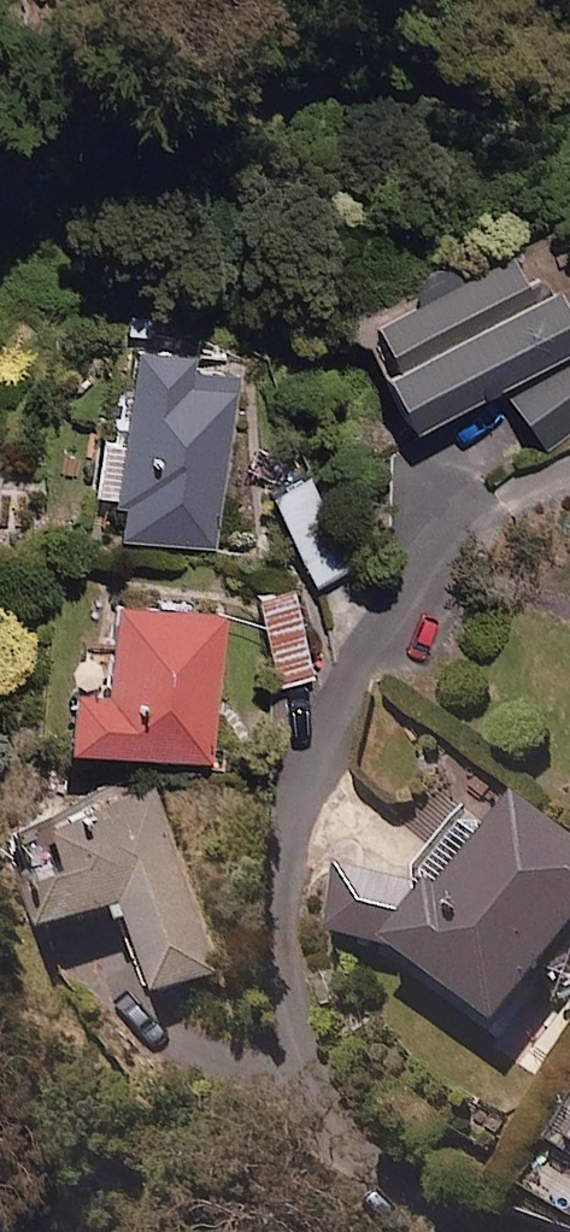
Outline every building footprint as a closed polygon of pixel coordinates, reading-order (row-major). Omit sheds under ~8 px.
[(505,233),(366,297),(415,405),(569,334),(569,301),(551,261),(523,274),(505,233)] [(195,338),(133,330),(113,484),(126,486),(120,530),(215,542),(239,365),(192,358),(195,338)] [(511,385),(546,441),(569,425),(569,348),(511,385)] [(355,563),(326,463),(278,477),(308,577),(355,563)] [(296,580),(258,587),(274,677),(312,670),(296,580)] [(227,600),(114,587),(104,675),(71,671),(64,734),(210,751),(227,600)] [(150,776),(41,814),(54,848),(14,862),(38,929),(122,899),(159,1000),(222,977),(150,776)] [(514,791),(483,832),(460,814),(411,880),(342,864),(327,928),(400,944),(500,1018),(569,923),(569,833),(514,791)] [(514,1184),(569,1213),(569,1169),(532,1149),(514,1184)]
